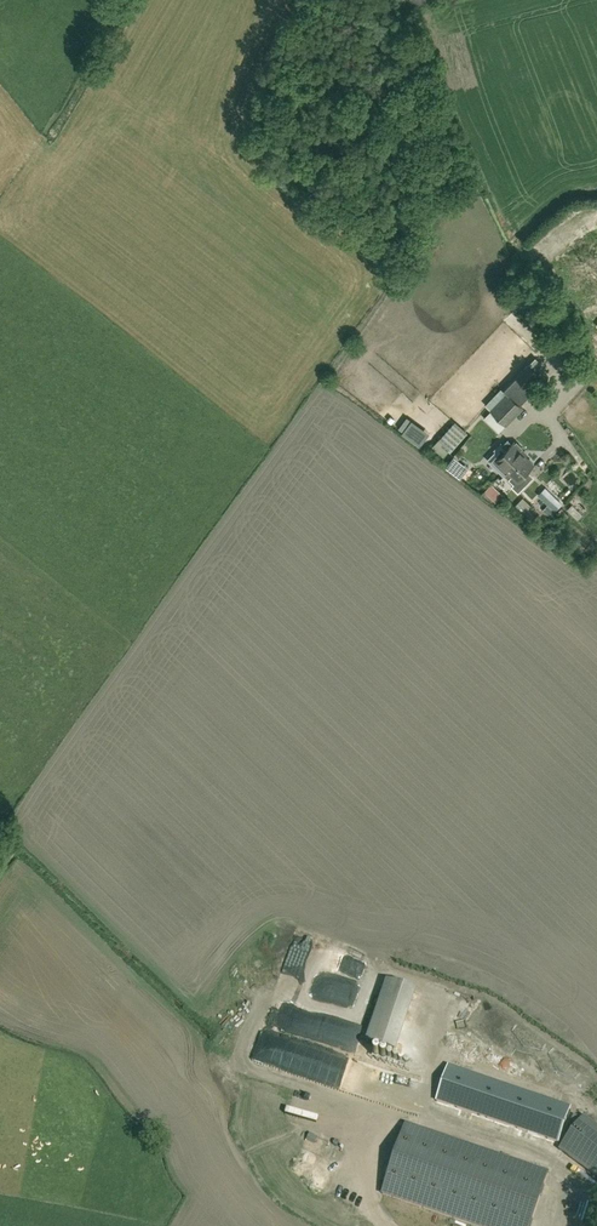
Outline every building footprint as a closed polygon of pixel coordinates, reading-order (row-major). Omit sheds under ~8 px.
[(534,390),(528,385),(540,372),(539,371),(530,362),(503,389),(508,394),(509,392),(521,404),(534,390)] [(509,392),(508,394),(492,409),(507,424),(524,407),(521,404),(509,392)] [(451,452),(469,433),(456,421),(432,447),(443,457),(449,451),(451,452)] [(505,475),(509,471),(514,465),(518,465),(519,463),(516,460),(516,457),(522,450),(508,436),(502,442),(501,440),(493,448),(495,450),(487,458),(505,475)] [(514,465),(509,471),(513,474),(509,479),(514,484),(512,486),(518,492),(526,485),(519,479),(533,464),(521,452),(522,450),(516,457),(516,460),(519,463),(518,465),(514,465)] [(496,505),(504,498),(494,486),(485,493),(496,505)] [(545,486),(538,493),(552,508),(559,500),(545,486)] [(417,985),(388,976),(364,1038),(397,1047),(417,985)] [(570,1107),(448,1066),(436,1102),(558,1144),(570,1107)] [(596,1177),(596,1127),(584,1117),(559,1150),(596,1177)] [(548,1173),(406,1124),(382,1194),(476,1225),(530,1225),(548,1173)]
